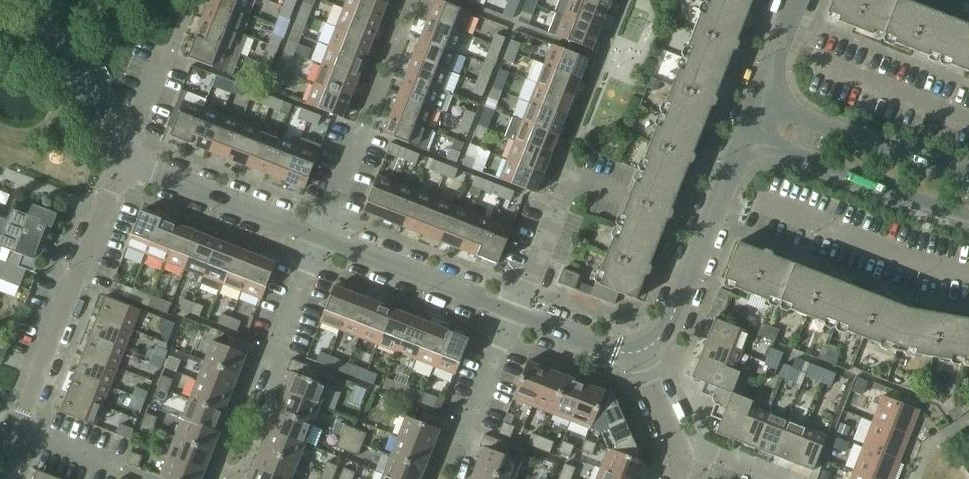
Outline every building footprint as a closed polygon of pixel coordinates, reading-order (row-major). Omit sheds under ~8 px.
[(203,18),(239,32),(246,13),(213,0),(210,0),(203,18)] [(246,13),(251,0),(213,0),(246,13)] [(284,6),(294,10),(297,0),(286,0),(284,6)] [(344,8),(380,21),(387,2),(381,0),(347,0),(344,8)] [(428,19),(464,32),(472,13),(439,0),(436,0),(428,19)] [(504,13),(514,17),(520,0),(509,0),(504,13)] [(556,12),(600,29),(607,10),(580,0),(561,0),(556,12)] [(607,10),(611,0),(580,0),(607,10)] [(705,1),(746,17),(753,0),(706,0),(705,1)] [(883,38),(898,0),(832,0),(826,16),(872,34),(874,29),(884,33),(882,38),(883,38)] [(939,60),(955,19),(933,10),(931,6),(925,4),(922,6),(907,0),(898,0),(883,38),(884,38),(886,34),(896,38),(894,42),(939,60)] [(536,5),(526,1),(523,11),(532,14),(536,5)] [(684,56),(684,57),(725,73),(734,50),(722,46),(723,42),(738,47),(739,43),(738,40),(746,17),(705,1),(705,2),(709,4),(706,14),(701,12),(688,46),(692,48),(688,58),(684,56)] [(303,2),(300,12),(309,16),(313,6),(303,2)] [(294,10),(284,6),(280,16),(290,20),(294,10)] [(344,8),(337,27),(373,40),(380,21),(344,8)] [(309,16),(300,12),(296,22),(305,25),(309,16)] [(556,12),(548,32),(592,49),(600,29),(556,12)] [(248,36),(239,32),(203,18),(196,37),(231,51),(241,55),(248,36)] [(428,19),(421,37),(457,51),(464,32),(428,19)] [(955,19),(939,60),(968,72),(968,24),(955,19)] [(337,27),(329,46),(365,59),(373,40),(337,27)] [(273,34),(269,44),(279,48),(283,38),(273,34)] [(496,34),(492,43),(502,47),(506,37),(496,34)] [(231,51),(196,37),(188,57),(224,71),(231,51)] [(421,37),(414,57),(449,70),(457,51),(421,37)] [(511,39),(507,49),(517,53),(521,43),(511,39)] [(289,40),(285,50),(294,54),(309,59),(312,51),(297,46),(298,44),(289,40)] [(502,47),(492,43),(488,53),(498,57),(502,47)] [(279,48),(269,44),(265,54),(275,58),(279,48)] [(553,44),(545,64),(581,78),(588,58),(553,44)] [(329,46),(322,65),(358,79),(365,59),(329,46)] [(517,53),(507,49),(504,59),(513,63),(517,53)] [(294,54),(285,50),(281,60),(290,63),(294,54)] [(414,57),(406,75),(442,89),(449,70),(414,57)] [(662,112),(662,114),(703,130),(712,107),(715,105),(717,101),(702,96),(704,92),(716,96),(725,73),(684,57),(683,58),(688,60),(684,70),(679,68),(666,102),(670,104),(666,114),(662,112)] [(545,64),(538,83),(573,97),(581,78),(545,64)] [(322,65),(315,84),(350,98),(358,79),(322,65)] [(481,72),(478,81),(487,85),(491,75),(481,72)] [(258,73),(254,82),(264,86),(268,77),(258,73)] [(406,75),(399,95),(435,108),(442,111),(449,92),(442,89),(406,75)] [(496,77),(493,87),(502,91),(506,81),(496,77)] [(222,88),(232,92),(236,82),(226,78),(222,88)] [(653,78),(649,87),(658,91),(661,81),(653,78)] [(270,88),(279,92),(283,83),(273,79),(270,88)] [(487,85),(478,81),(474,91),(483,95),(487,85)] [(236,82),(232,92),(242,95),(246,86),(236,82)] [(538,83),(530,102),(566,116),(573,97),(538,83)] [(350,98),(315,84),(307,103),(343,117),(350,98)] [(502,91),(493,87),(489,97),(498,101),(502,91)] [(170,136),(190,143),(204,108),(207,99),(182,89),(168,126),(173,128),(170,136)] [(260,103),(270,106),(274,97),(264,93),(260,103)] [(399,95),(391,114),(427,127),(435,108),(399,95)] [(274,97),(270,106),(289,114),(293,104),(274,97)] [(530,102),(523,121),(559,135),(566,116),(530,102)] [(190,143),(209,151),(223,115),(204,108),(190,143)] [(298,117),(308,121),(312,112),(302,108),(298,117)] [(467,110),(463,119),(472,123),(476,113),(467,110)] [(312,112),(308,121),(318,125),(322,116),(312,112)] [(427,127),(391,114),(384,133),(429,151),(437,131),(427,127)] [(640,169),(640,170),(681,186),(689,164),(690,164),(693,162),(695,158),(680,152),(682,149),(693,153),(703,130),(662,114),(661,115),(665,117),(662,127),(657,125),(644,159),(648,161),(644,171),(640,169)] [(209,151),(228,158),(242,122),(223,115),(209,151)] [(482,115),(478,125),(487,129),(491,119),(482,115)] [(523,121),(514,117),(506,136),(516,140),(551,154),(559,135),(523,121)] [(472,123),(463,119),(459,129),(469,133),(472,123)] [(228,158),(247,166),(261,130),(242,122),(228,158)] [(487,129),(478,125),(474,135),(483,139),(487,129)] [(247,166),(266,173),(280,137),(261,130),(247,166)] [(266,173),(285,180),(299,145),(280,137),(266,173)] [(299,145),(285,180),(305,188),(319,152),(322,145),(301,137),(298,144),(299,145)] [(516,140),(508,159),(544,173),(551,154),(516,140)] [(410,150),(392,143),(388,152),(406,160),(410,150)] [(448,158),(457,162),(461,152),(451,149),(448,158)] [(410,150),(406,160),(416,163),(420,154),(410,150)] [(476,158),(466,154),(463,164),(472,168),(476,158)] [(448,165),(429,158),(426,167),(445,174),(448,165)] [(544,173),(508,159),(500,179),(536,193),(544,173)] [(448,165),(445,174),(454,178),(458,169),(448,165)] [(640,170),(618,226),(659,242),(668,219),(656,214),(657,210),(672,216),(674,212),(672,209),(672,208),(681,186),(640,170)] [(364,211),(383,219),(397,183),(378,175),(364,211)] [(473,186),(483,189),(486,180),(477,176),(473,186)] [(486,180),(483,189),(493,193),(496,184),(486,180)] [(383,219),(402,226),(417,190),(397,183),(383,219)] [(505,187),(501,197),(511,200),(515,191),(505,187)] [(402,226),(421,234),(436,198),(417,190),(402,226)] [(0,191),(0,202),(6,204),(10,194),(0,191)] [(421,234),(440,241),(455,205),(436,198),(421,234)] [(33,203),(29,215),(15,250),(24,254),(19,266),(27,269),(35,272),(58,213),(33,203)] [(440,241),(459,248),(474,213),(455,205),(440,241)] [(12,208),(8,219),(0,239),(0,258),(2,259),(0,265),(0,278),(20,286),(27,269),(19,266),(24,254),(15,250),(29,215),(12,208)] [(127,246),(147,254),(161,218),(141,210),(127,246)] [(459,248),(478,256),(493,220),(474,213),(459,248)] [(147,254),(166,261),(180,225),(161,218),(147,254)] [(493,220),(478,256),(498,264),(512,228),(493,220)] [(166,261),(185,268),(199,233),(180,225),(166,261)] [(659,242),(618,226),(617,227),(622,229),(618,238),(614,237),(600,271),(604,273),(601,283),(596,281),(591,295),(615,304),(619,292),(637,299),(646,275),(646,276),(649,274),(651,270),(636,264),(638,260),(650,265),(659,242)] [(185,268),(204,276),(218,240),(199,233),(185,268)] [(237,248),(218,240),(204,276),(201,283),(220,291),(223,283),(237,248)] [(778,304),(779,304),(795,263),(773,255),(772,251),(768,249),(762,264),(758,262),(763,251),(739,241),(723,282),(769,300),(770,296),(780,300),(778,304)] [(223,283),(242,291),(256,255),(237,248),(223,283)] [(256,255),(242,291),(262,298),(276,263),(256,255)] [(834,326),(835,326),(851,285),(828,276),(824,288),(820,286),(826,272),(821,270),(818,272),(795,263),(779,304),(780,305),(782,301),(792,304),(790,309),(825,322),(826,318),(836,322),(834,326)] [(558,282),(575,289),(581,274),(564,268),(558,282)] [(111,291),(130,298),(133,289),(114,281),(111,291)] [(890,348),(897,350),(909,308),(885,298),(883,294),(879,293),(874,307),(870,306),(874,294),(851,285),(835,326),(836,327),(838,322),(848,326),(846,330),(880,344),(882,339),(892,343),(890,348)] [(321,321),(340,329),(354,293),(335,286),(321,321)] [(709,316),(715,318),(719,319),(730,292),(720,288),(709,316)] [(133,289),(130,298),(149,306),(152,296),(133,289)] [(340,329),(359,336),(373,301),(354,293),(340,329)] [(106,295),(98,315),(133,329),(141,309),(106,295)] [(152,296),(149,306),(168,313),(171,304),(152,296)] [(180,308),(190,312),(194,303),(184,299),(180,308)] [(359,336),(378,344),(392,308),(373,301),(359,336)] [(194,303),(190,312),(200,316),(203,306),(194,303)] [(378,344),(397,351),(411,316),(392,308),(378,344)] [(963,362),(968,325),(968,318),(946,314),(944,311),(940,310),(937,325),(933,325),(935,312),(909,308),(897,350),(905,352),(905,347),(916,349),(915,353),(951,360),(952,355),(962,357),(961,362),(963,362)] [(218,323),(228,327),(232,317),(222,313),(218,323)] [(98,315),(90,334),(126,348),(133,329),(98,315)] [(397,351),(416,359),(430,323),(411,316),(397,351)] [(232,317),(228,327),(238,331),(241,321),(232,317)] [(176,323),(164,318),(161,327),(172,331),(176,323)] [(715,318),(707,338),(743,352),(750,332),(719,319),(715,318)] [(416,359),(435,366),(449,330),(430,323),(416,359)] [(758,334),(766,338),(771,326),(763,323),(758,334)] [(771,326),(766,338),(775,341),(779,330),(771,326)] [(449,330),(435,366),(455,374),(469,338),(449,330)] [(90,334),(83,353),(118,367),(126,348),(90,334)] [(213,340),(205,360),(242,375),(250,356),(253,357),(258,345),(230,334),(226,345),(213,340)] [(0,335),(0,356),(4,358),(11,339),(0,335)] [(707,338),(700,357),(735,371),(736,370),(743,352),(707,338)] [(150,347),(146,356),(152,358),(154,354),(165,359),(167,354),(168,350),(165,349),(157,346),(156,349),(150,347)] [(818,358),(826,361),(831,350),(822,347),(818,358)] [(772,348),(769,356),(780,361),(784,352),(772,348)] [(831,350),(826,361),(835,364),(839,353),(831,350)] [(317,361),(326,365),(330,356),(320,352),(317,361)] [(83,353),(75,372),(111,386),(118,367),(83,353)] [(165,359),(154,354),(152,358),(150,363),(162,367),(165,359)] [(170,355),(165,367),(177,371),(181,360),(170,355)] [(330,356),(326,365),(336,369),(340,360),(330,356)] [(780,361),(769,356),(766,365),(777,369),(780,361)] [(717,386),(732,392),(740,372),(736,370),(735,371),(700,357),(692,377),(705,382),(701,393),(713,397),(717,386)] [(291,372),(283,391),(320,405),(332,374),(305,363),(292,358),(287,370),(291,372)] [(205,360),(198,379),(235,394),(242,375),(205,360)] [(513,398),(533,406),(548,369),(528,361),(513,398)] [(779,375),(788,378),(792,367),(784,364),(779,375)] [(355,376),(364,380),(368,370),(358,367),(355,376)] [(792,367),(788,378),(796,382),(801,370),(792,367)] [(814,378),(823,381),(828,370),(819,367),(814,378)] [(533,406),(552,413),(567,376),(548,369),(533,406)] [(368,370),(364,380),(374,384),(378,374),(368,370)] [(828,370),(823,381),(831,385),(836,374),(828,370)] [(75,372),(68,391),(104,405),(111,386),(75,372)] [(162,375),(158,386),(169,390),(174,379),(162,375)] [(552,413),(571,421),(586,383),(567,376),(552,413)] [(858,378),(853,391),(862,395),(867,382),(858,378)] [(198,379),(191,398),(227,413),(235,394),(198,379)] [(392,391),(402,395),(406,385),(396,381),(392,391)] [(571,421),(590,428),(605,391),(586,383),(571,421)] [(406,385),(402,395),(412,399),(416,389),(406,385)] [(169,390),(158,386),(154,397),(165,401),(169,390)] [(137,387),(134,395),(145,400),(149,391),(137,387)] [(104,405),(68,391),(60,411),(96,425),(104,405)] [(283,391),(276,410),(313,424),(320,405),(283,391)] [(590,428),(601,432),(625,420),(615,398),(605,393),(606,391),(605,391),(590,428)] [(716,433),(736,440),(750,405),(751,405),(753,400),(732,392),(726,408),(715,404),(711,416),(721,420),(716,433)] [(435,396),(425,393),(421,402),(431,406),(435,396)] [(145,400),(134,395),(131,404),(142,408),(145,400)] [(883,395),(873,421),(910,435),(920,409),(883,395)] [(954,420),(968,410),(968,397),(948,412),(954,420)] [(191,398),(183,417),(220,432),(227,413),(191,398)] [(736,440),(755,448),(769,412),(751,405),(750,405),(736,440)] [(276,410),(268,429),(305,443),(313,424),(276,410)] [(406,416),(399,436),(436,450),(443,431),(447,433),(451,421),(424,410),(419,421),(406,416)] [(147,412),(143,423),(154,428),(158,417),(147,412)] [(755,448),(774,455),(788,420),(769,412),(755,448)] [(183,417),(176,436),(213,451),(220,432),(183,417)] [(609,448),(608,449),(639,461),(640,460),(641,456),(625,420),(601,432),(609,448)] [(774,455),(793,462),(807,427),(788,420),(774,455)] [(873,421),(864,445),(900,459),(910,435),(873,421)] [(515,426),(504,422),(499,433),(511,437),(515,426)] [(154,428),(143,423),(138,435),(149,439),(154,428)] [(837,432),(846,435),(850,426),(841,423),(837,432)] [(117,433),(130,439),(134,429),(121,424),(117,433)] [(345,424),(341,435),(352,440),(356,428),(345,424)] [(807,427),(793,462),(813,470),(827,435),(807,427)] [(356,428),(352,440),(363,444),(367,433),(356,428)] [(268,429),(261,448),(298,462),(305,443),(268,429)] [(528,444),(539,448),(543,437),(532,433),(528,444)] [(477,466),(509,478),(514,478),(521,461),(509,456),(513,445),(485,434),(480,446),(484,447),(477,466)] [(337,446),(348,451),(352,440),(341,435),(337,446)] [(176,436),(168,455),(205,470),(213,451),(176,436)] [(399,436),(391,455),(428,469),(436,450),(399,436)] [(543,437),(539,448),(550,453),(555,441),(543,437)] [(836,438),(833,447),(845,452),(848,442),(836,438)] [(586,439),(582,450),(593,454),(597,443),(586,439)] [(352,440),(348,451),(359,455),(363,444),(352,440)] [(563,441),(559,452),(570,456),(575,445),(563,441)] [(854,470),(878,478),(892,478),(900,459),(864,445),(854,470)] [(254,467),(285,478),(291,478),(298,462),(261,448),(254,467)] [(601,468),(630,478),(639,478),(646,462),(640,460),(639,461),(608,449),(601,468)] [(132,451),(127,463),(138,467),(143,455),(132,451)] [(168,455),(160,475),(169,478),(202,478),(205,470),(168,455)] [(384,474),(397,478),(424,478),(428,469),(391,455),(384,474)] [(328,461),(323,472),(334,476),(339,465),(328,461)] [(565,463),(561,474),(572,478),(576,467),(565,463)] [(472,478),(509,478),(477,466),(472,478)] [(254,467),(249,478),(285,478),(254,467)] [(340,478),(341,478),(353,478),(355,472),(344,467),(340,478)] [(597,478),(630,478),(601,468),(597,478)] [(34,478),(62,478),(38,469),(34,478)] [(854,470),(851,478),(878,478),(854,470)] [(819,478),(828,478),(830,474),(823,471),(819,478)]
